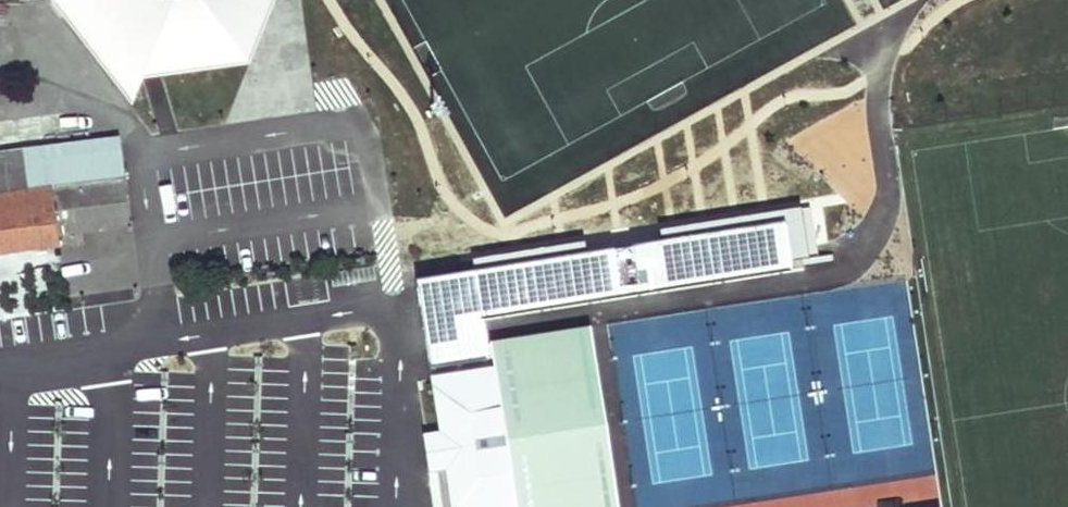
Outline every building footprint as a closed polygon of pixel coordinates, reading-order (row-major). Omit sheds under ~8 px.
[(133,92),(144,65),(247,48),(241,41),(249,32),(253,27),(263,10),(266,4),(267,0),(52,0),(133,92)] [(118,143),(53,149),(66,173),(121,167),(119,142),(118,143)] [(82,245),(80,230),(129,224),(121,167),(66,173),(53,149),(0,155),(0,255),(82,245)] [(893,153),(880,154),(881,168),(895,167),(893,153)] [(876,185),(843,188),(848,244),(881,241),(876,185)] [(587,295),(579,244),(475,257),(482,311),(587,295)] [(593,321),(492,336),(496,359),(520,506),(622,506),(593,321)] [(496,359),(434,369),(456,506),(520,506),(496,359)]
